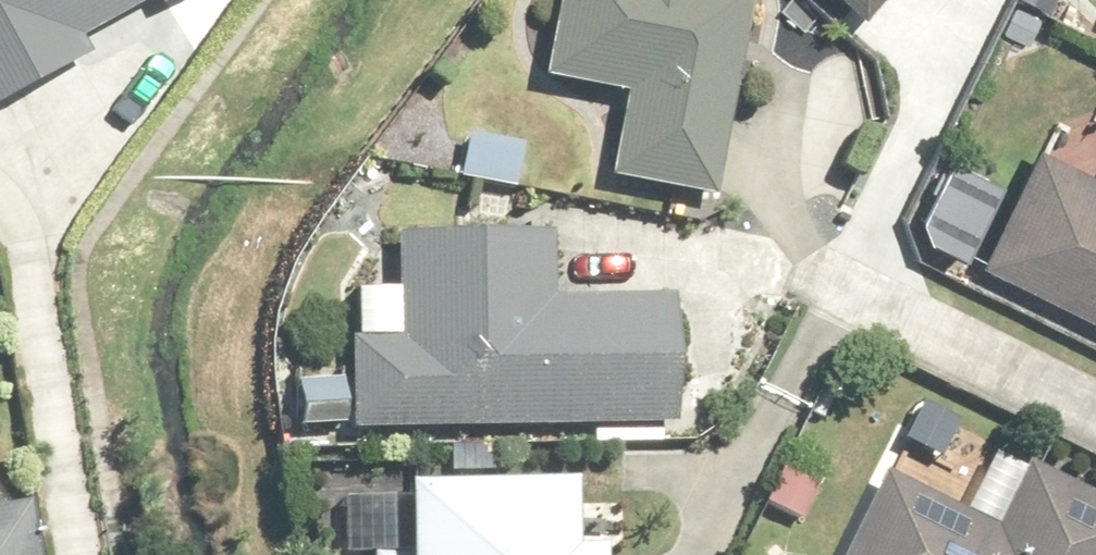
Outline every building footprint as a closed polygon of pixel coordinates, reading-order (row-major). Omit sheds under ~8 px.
[(97,57),(87,36),(161,1),(171,21),(215,0),(0,0),(0,104),(97,57)] [(550,80),(632,94),(618,178),(720,195),(753,0),(563,0),(550,80)] [(866,29),(894,0),(835,0),(866,29)] [(468,135),(462,182),(519,190),(525,143),(468,135)] [(1042,147),(983,261),(1095,320),(1095,175),(1042,147)] [(670,431),(682,432),(684,299),(551,297),(552,241),(407,239),(406,295),(358,294),(356,380),(303,380),(302,425),(602,430),(602,447),(670,448),(670,431)] [(1034,467),(1003,530),(893,476),(854,554),(1095,554),(1095,498),(1034,467)] [(612,550),(583,550),(584,486),(419,484),(418,554),(384,554),(612,554),(612,550)] [(35,506),(0,511),(0,554),(43,554),(35,506)]
